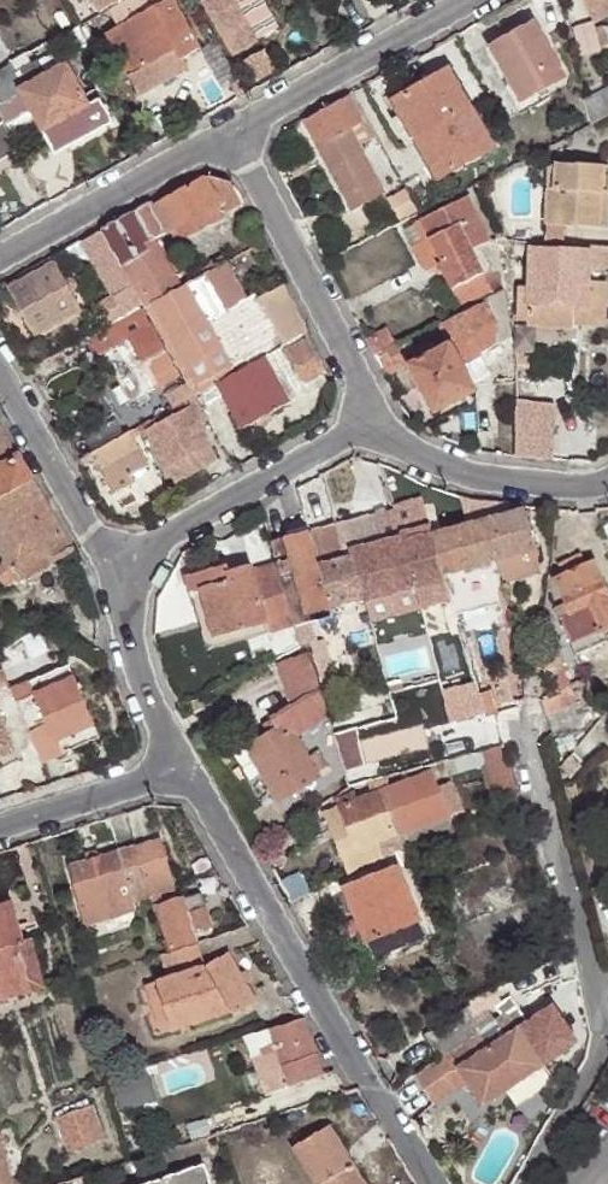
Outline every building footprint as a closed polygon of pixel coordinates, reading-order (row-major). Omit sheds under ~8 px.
[(75,15),(86,9),(80,0),(70,6),(75,15)] [(108,12),(115,28),(104,33),(138,95),(187,68),(183,58),(200,50),(172,0),(129,0),(108,12)] [(235,0),(201,0),(231,53),(256,39),(237,4),(235,0)] [(589,10),(607,0),(584,0),(589,10)] [(589,10),(597,23),(607,17),(607,0),(589,10)] [(532,23),(485,49),(517,105),(563,80),(532,23)] [(596,55),(593,26),(573,28),(575,57),(596,55)] [(251,87),(273,73),(261,53),(239,67),(251,87)] [(2,66),(0,68),(0,109),(19,99),(41,132),(56,125),(66,145),(105,125),(94,104),(88,106),(65,62),(16,91),(2,66)] [(448,76),(391,106),(430,181),(489,150),(448,76)] [(591,127),(607,119),(607,92),(586,103),(591,127)] [(306,122),(318,144),(349,128),(361,121),(349,99),(306,122)] [(349,128),(358,145),(371,138),(361,121),(349,128)] [(15,146),(3,123),(0,124),(0,154),(15,146)] [(331,170),(362,153),(358,145),(349,128),(318,144),(331,170)] [(339,186),(369,169),(362,153),(331,170),(339,186)] [(607,196),(607,181),(607,168),(606,167),(554,163),(547,167),(544,225),(598,229),(600,194),(607,196)] [(381,190),(369,169),(339,186),(352,207),(381,190)] [(151,201),(132,211),(148,240),(222,202),(228,212),(242,204),(231,182),(208,176),(153,206),(151,201)] [(605,230),(607,196),(600,194),(598,229),(605,230)] [(476,247),(487,241),(465,197),(420,219),(432,241),(442,264),(460,256),(476,247)] [(222,202),(148,240),(153,248),(157,246),(228,212),(222,202)] [(101,228),(133,286),(165,269),(153,248),(148,240),(132,211),(101,228)] [(432,241),(420,219),(412,225),(424,245),(432,241)] [(101,228),(79,240),(110,295),(112,298),(131,288),(133,286),(101,228)] [(426,271),(442,264),(432,241),(424,245),(414,250),(426,271)] [(472,279),(500,268),(487,241),(476,247),(460,256),(442,264),(464,310),(484,300),(472,279)] [(533,245),(509,243),(496,242),(500,268),(503,284),(511,284),(510,264),(532,264),(532,256),(533,245)] [(153,248),(165,269),(169,267),(157,246),(153,248)] [(517,319),(528,320),(528,327),(573,329),(573,325),(574,305),(581,306),(582,282),(584,259),(607,261),(607,249),(590,248),(583,248),(583,259),(532,256),(532,264),(530,296),(518,295),(517,319)] [(301,337),(307,334),(284,287),(262,299),(260,294),(245,302),(222,259),(203,269),(206,275),(186,285),(233,373),(301,337)] [(10,287),(32,333),(77,313),(55,264),(10,287)] [(133,286),(143,306),(185,381),(193,396),(213,385),(233,373),(186,285),(182,288),(169,267),(165,269),(133,286)] [(503,284),(500,268),(472,279),(484,300),(503,290),(503,288),(503,284)] [(601,284),(582,282),(581,306),(574,305),(573,325),(598,327),(601,284)] [(503,290),(505,302),(513,302),(513,286),(503,288),(503,290)] [(112,298),(120,313),(138,303),(131,288),(112,298)] [(495,342),(511,336),(505,302),(503,290),(484,300),(485,304),(492,320),(488,322),(494,332),(495,342)] [(112,298),(110,295),(94,305),(104,323),(120,313),(112,298)] [(477,350),(495,342),(494,332),(488,322),(492,320),(485,304),(441,325),(450,344),(467,381),(488,371),(477,350)] [(139,312),(89,339),(97,354),(100,353),(127,402),(175,377),(139,312)] [(384,325),(373,331),(377,338),(388,333),(384,325)] [(373,331),(363,337),(372,355),(386,348),(393,344),(388,333),(377,338),(373,331)] [(233,373),(213,385),(237,428),(325,380),(301,337),(233,373)] [(432,415),(474,396),(467,381),(450,344),(408,366),(432,415)] [(386,348),(372,355),(377,365),(392,358),(386,348)] [(193,396),(185,381),(161,393),(169,409),(193,396)] [(165,467),(204,444),(185,409),(144,430),(165,467)] [(0,420),(0,465),(19,454),(0,420)] [(89,452),(76,459),(82,469),(95,463),(111,493),(132,482),(128,475),(148,465),(129,430),(89,452)] [(213,460),(204,444),(165,467),(172,481),(213,460)] [(19,509),(10,492),(34,479),(19,454),(0,465),(0,520),(19,509)] [(50,564),(72,550),(34,479),(10,492),(19,509),(50,564)] [(0,520),(0,551),(5,561),(16,578),(18,582),(50,564),(19,509),(0,520)] [(428,536),(440,574),(452,571),(509,555),(531,550),(534,549),(525,511),(428,536)] [(351,553),(362,599),(440,580),(440,574),(428,536),(408,542),(405,536),(380,542),(371,515),(336,525),(343,552),(351,553)] [(357,600),(362,599),(351,553),(343,552),(336,525),(309,533),(328,607),(357,600)] [(306,613),(328,607),(309,533),(270,543),(275,564),(287,606),(301,602),(306,613)] [(538,572),(531,550),(509,555),(516,577),(538,572)] [(516,577),(509,555),(452,571),(459,592),(496,583),(516,577)] [(602,632),(607,630),(607,600),(591,563),(585,566),(579,555),(557,565),(562,576),(555,580),(567,609),(555,614),(559,623),(561,622),(573,647),(602,632)] [(5,561),(0,563),(0,579),(4,585),(16,578),(5,561)] [(267,634),(292,626),(287,606),(275,564),(251,572),(264,623),(267,634)] [(264,623),(251,572),(250,567),(225,574),(228,583),(200,591),(208,617),(214,637),(264,623)] [(228,583),(225,574),(223,569),(186,582),(197,619),(208,617),(200,591),(228,583)] [(440,574),(440,580),(448,604),(461,600),(459,592),(452,571),(440,574)] [(461,600),(448,604),(454,621),(502,609),(496,583),(459,592),(461,600)] [(362,619),(357,600),(328,607),(333,625),(362,619)] [(287,606),(292,626),(308,622),(306,613),(301,602),(287,606)] [(502,609),(454,621),(456,626),(458,632),(505,620),(502,609)] [(197,619),(204,646),(214,637),(208,617),(197,619)] [(292,626),(297,646),(309,644),(322,641),(316,620),(308,622),(292,626)] [(267,634),(264,623),(214,637),(204,646),(213,649),(267,634)] [(449,628),(460,666),(468,664),(458,632),(456,626),(449,628)] [(607,645),(602,632),(573,647),(578,659),(607,645)] [(289,702),(322,692),(307,653),(277,664),(289,702)] [(70,662),(11,687),(16,698),(32,691),(46,722),(30,729),(43,761),(64,752),(59,740),(96,724),(70,662)] [(466,720),(484,715),(477,696),(468,664),(460,666),(451,670),(466,720)] [(568,690),(560,670),(542,676),(550,697),(565,692),(568,690)] [(485,718),(495,715),(508,712),(507,704),(501,684),(493,687),(494,691),(477,696),(484,715),(485,718)] [(32,691),(16,698),(30,729),(46,722),(32,691)] [(295,735),(328,715),(322,692),(289,702),(290,706),(287,708),(296,725),(291,728),(295,735)] [(565,692),(550,697),(539,703),(543,715),(570,705),(565,692)] [(20,742),(0,699),(0,751),(20,742)] [(320,775),(295,735),(291,728),(296,725),(287,708),(271,719),(276,726),(246,745),(278,800),(320,775)] [(96,724),(59,740),(64,752),(101,736),(96,724)] [(0,751),(0,765),(25,753),(20,742),(0,751)] [(505,753),(502,747),(442,762),(444,776),(487,766),(485,758),(505,753)] [(515,796),(505,753),(485,758),(487,766),(495,801),(515,796)] [(377,780),(384,778),(380,764),(342,773),(346,787),(366,783),(377,780)] [(432,772),(390,786),(380,789),(381,792),(397,833),(446,816),(445,811),(439,791),(432,772)] [(390,786),(389,777),(384,778),(377,780),(380,789),(390,786)] [(380,789),(377,780),(366,783),(370,795),(381,792),(380,789)] [(449,788),(439,791),(445,811),(455,808),(449,788)] [(381,792),(370,795),(338,806),(353,847),(397,833),(381,792)] [(134,847),(149,894),(177,886),(161,839),(134,847)] [(128,900),(149,894),(134,847),(114,853),(123,886),(128,900)] [(69,865),(79,899),(123,886),(114,853),(69,865)] [(345,891),(355,911),(373,957),(425,936),(398,866),(345,887),(345,891)] [(132,911),(128,900),(123,886),(79,899),(87,924),(132,911)] [(342,916),(355,911),(345,891),(334,896),(342,916)] [(156,907),(169,949),(180,946),(196,941),(193,933),(211,927),(199,892),(156,907)] [(28,964),(22,944),(11,902),(0,905),(0,972),(28,964)] [(203,965),(196,941),(180,946),(169,949),(157,953),(166,978),(187,971),(203,965)] [(0,972),(0,993),(38,982),(26,944),(22,944),(28,964),(0,972)] [(225,953),(203,965),(229,1013),(230,1015),(252,1003),(225,953)] [(203,965),(187,971),(166,978),(178,1018),(181,1029),(229,1013),(203,965)] [(178,1018),(166,978),(144,985),(155,1026),(178,1018)] [(424,1036),(438,1059),(447,1053),(476,1034),(466,1008),(424,1036)] [(438,1059),(411,1077),(432,1107),(464,1084),(482,1108),(506,1091),(541,1066),(505,1013),(476,1034),(447,1053),(438,1059)] [(322,1076),(297,1019),(265,1029),(271,1043),(290,1086),(322,1076)] [(257,1049),(271,1043),(265,1029),(243,1035),(251,1059),(260,1055),(257,1049)] [(275,1090),(290,1086),(271,1043),(257,1049),(260,1055),(275,1090)] [(541,1066),(506,1091),(516,1106),(551,1081),(541,1066)] [(90,1143),(101,1138),(105,1137),(102,1130),(99,1132),(91,1107),(54,1121),(66,1151),(90,1143)] [(316,1183),(366,1183),(330,1125),(294,1147),(316,1183)] [(0,1133),(0,1183),(10,1183),(0,1133)] [(143,1183),(211,1183),(204,1163),(143,1183)]
